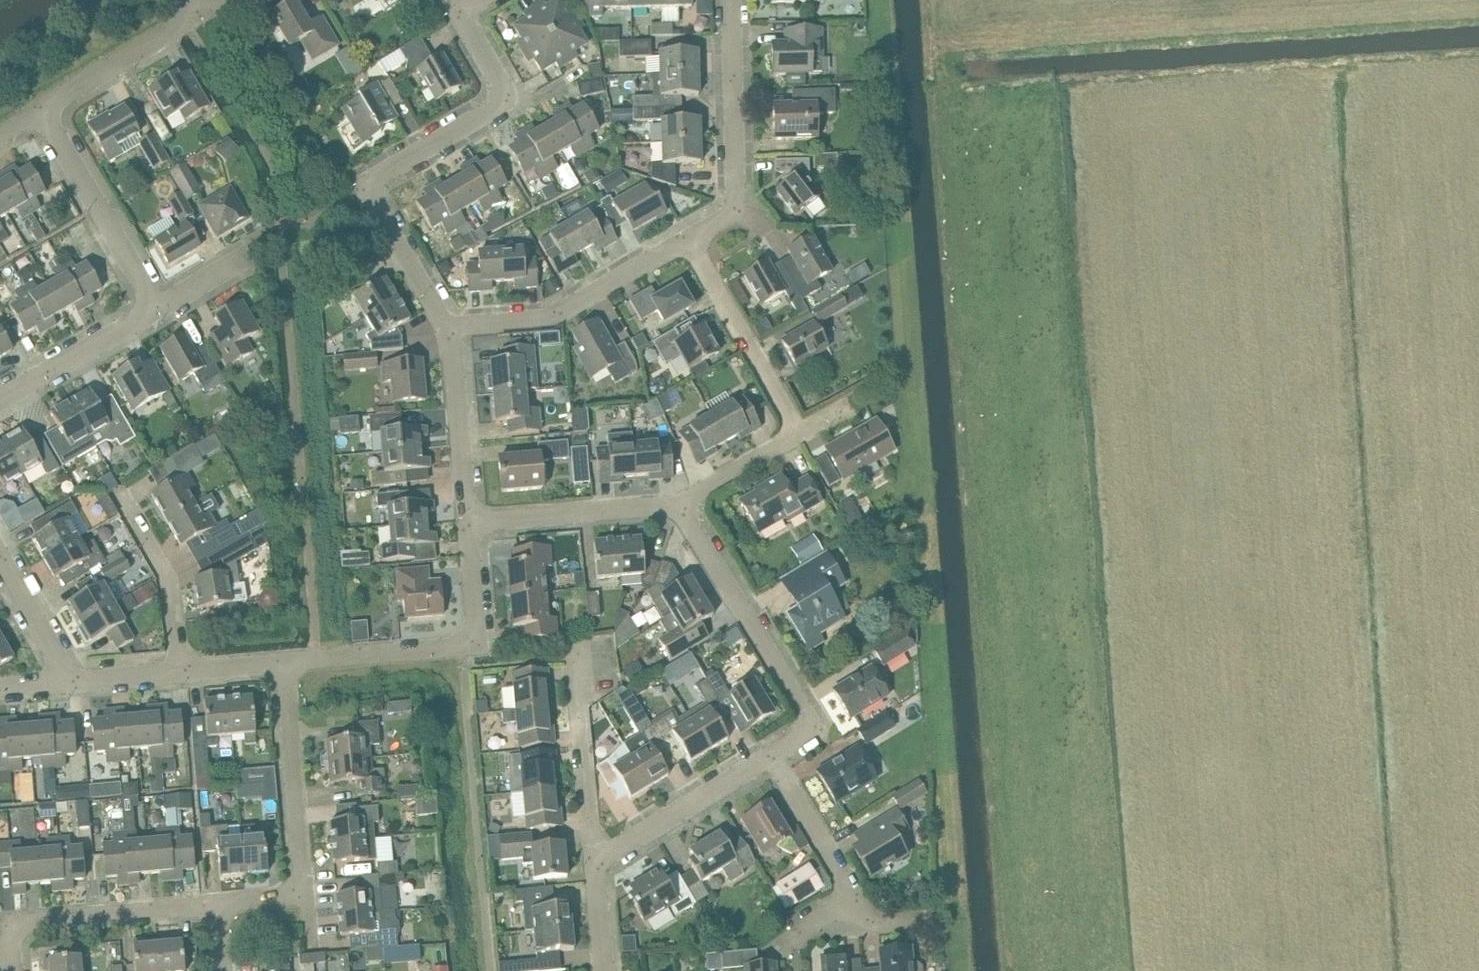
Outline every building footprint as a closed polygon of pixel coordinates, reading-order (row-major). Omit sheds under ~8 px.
[(534,7),(551,36),(574,22),(560,0),(557,0),(545,7),(542,2),(534,7)] [(631,0),(584,0),(585,4),(591,16),(602,16),(602,9),(632,8),(631,0)] [(661,0),(631,0),(632,8),(662,8),(661,0)] [(711,0),(696,0),(696,15),(711,15),(711,0)] [(309,25),(295,2),(271,16),(276,25),(276,26),(278,29),(279,29),(289,47),(301,40),(313,60),(338,45),(322,18),(309,25)] [(551,36),(534,7),(523,14),(527,19),(514,27),(522,40),(517,43),(523,53),(551,36)] [(587,44),(574,22),(551,36),(568,63),(578,57),(575,52),(587,44)] [(662,34),(662,23),(652,23),(652,34),(662,34)] [(672,23),(662,23),(662,34),(672,34),(672,23)] [(619,41),(619,28),(594,28),(595,41),(619,41)] [(823,74),(823,58),(822,30),(795,30),(795,43),(772,44),(773,75),(785,74),(793,74),(804,74),(823,74)] [(430,47),(421,33),(400,45),(408,59),(430,47)] [(568,63),(551,36),(523,53),(529,62),(534,59),(542,72),(556,64),(559,69),(568,63)] [(372,49),(374,42),(362,39),(360,47),(372,49)] [(619,42),(619,58),(651,57),(651,41),(619,42)] [(348,47),(335,55),(350,79),(363,71),(348,47)] [(661,75),(698,74),(697,51),(660,52),(661,75)] [(442,55),(418,69),(436,101),(460,86),(442,55)] [(599,64),(587,66),(589,77),(601,75),(599,64)] [(149,90),(159,108),(167,120),(180,112),(185,120),(209,106),(200,91),(190,97),(176,74),(149,90)] [(698,74),(661,75),(661,96),(699,95),(698,74)] [(793,74),(785,74),(786,84),(805,84),(804,74),(793,74)] [(360,99),(344,108),(364,142),(353,148),(354,149),(381,133),(379,129),(397,119),(389,106),(400,99),(402,103),(403,102),(388,77),(358,96),(360,99)] [(601,79),(577,85),(580,97),(604,92),(601,79)] [(313,85),(302,92),(310,105),(320,98),(313,85)] [(774,140),(794,139),(818,138),(817,115),(836,114),(836,90),(798,91),(798,105),(774,106),(774,140)] [(633,109),(657,108),(657,97),(633,97),(633,109)] [(569,104),(561,109),(586,151),(594,146),(588,136),(598,130),(584,105),(573,111),(569,104)] [(219,106),(210,111),(225,134),(233,129),(219,106)] [(109,161),(122,153),(118,146),(139,133),(124,107),(109,116),(108,114),(88,126),(109,161)] [(657,108),(633,109),(610,110),(612,121),(657,120),(657,108)] [(556,121),(546,127),(561,152),(570,146),(576,157),(586,151),(561,109),(552,114),(556,121)] [(662,141),(700,140),(699,119),(662,120),(662,141)] [(532,126),(523,131),(548,173),(558,167),(552,157),(561,152),(546,127),(536,133),(532,126)] [(548,173),(523,131),(515,136),(519,143),(509,149),(523,174),(533,168),(539,178),(548,173)] [(153,169),(168,161),(154,135),(138,144),(153,169)] [(240,150),(228,138),(215,151),(228,163),(240,150)] [(700,140),(662,141),(663,164),(651,164),(652,179),(676,187),(675,164),(701,163),(700,140)] [(837,154),(817,155),(817,168),(837,167),(837,154)] [(469,164),(493,205),(501,201),(495,190),(506,184),(502,176),(491,159),(481,166),(477,159),(469,164)] [(795,160),(775,160),(775,173),(790,172),(794,177),(776,190),(796,216),(803,210),(813,221),(827,210),(819,198),(821,197),(807,179),(810,176),(810,159),(795,160)] [(186,163),(171,172),(186,198),(201,189),(186,163)] [(493,205),(469,164),(460,169),(464,176),(454,182),(469,206),(478,201),(484,211),(493,205)] [(7,171),(32,213),(41,208),(35,198),(45,193),(30,167),(19,173),(15,166),(7,171)] [(594,168),(584,174),(589,184),(600,177),(594,168)] [(7,171),(0,175),(0,179),(2,183),(0,184),(0,203),(8,216),(18,209),(24,218),(32,213),(7,171)] [(610,175),(601,181),(607,192),(617,186),(610,175)] [(602,205),(612,224),(624,217),(633,231),(667,212),(658,196),(654,199),(645,184),(613,202),(607,192),(601,181),(600,180),(590,185),(602,205)] [(440,181),(431,186),(457,229),(467,223),(460,211),(469,206),(454,182),(444,187),(440,181)] [(559,195),(552,183),(541,190),(547,201),(559,195)] [(457,229),(431,186),(423,191),(427,197),(416,204),(432,229),(441,223),(447,234),(457,229)] [(230,190),(201,207),(217,236),(247,219),(230,190)] [(168,200),(180,220),(194,212),(181,192),(168,200)] [(529,210),(525,202),(500,216),(504,223),(504,224),(529,210)] [(612,224),(602,205),(569,224),(584,250),(593,245),(597,252),(617,240),(609,226),(612,224)] [(498,213),(488,219),(489,221),(494,229),(504,223),(500,216),(498,213)] [(351,228),(360,223),(355,214),(346,219),(351,228)] [(186,223),(176,229),(169,218),(149,230),(155,240),(155,241),(169,265),(200,247),(186,223)] [(584,250),(569,224),(549,236),(554,245),(544,251),(558,274),(578,263),(574,256),(584,250)] [(38,226),(30,230),(36,241),(44,237),(38,226)] [(0,233),(0,245),(9,240),(4,231),(0,233)] [(472,232),(462,238),(468,248),(478,242),(472,232)] [(457,236),(447,242),(455,255),(465,248),(457,236)] [(790,278),(802,300),(822,288),(818,280),(832,272),(812,237),(788,251),(800,272),(790,278)] [(46,243),(36,248),(41,256),(50,250),(46,243)] [(500,252),(502,281),(514,280),(515,288),(537,286),(535,258),(523,259),(523,250),(500,252)] [(502,281),(500,252),(478,253),(479,264),(467,264),(469,292),(492,290),(491,282),(502,281)] [(57,258),(48,263),(52,269),(60,263),(57,258)] [(71,260),(62,265),(86,308),(95,303),(91,296),(101,290),(86,264),(76,269),(71,260)] [(446,261),(437,266),(443,276),(452,271),(446,261)] [(802,300),(790,278),(781,283),(768,262),(744,276),(761,305),(785,292),(790,301),(791,300),(801,317),(809,312),(802,300)] [(86,308),(62,265),(52,271),(58,280),(48,286),(63,312),(74,306),(78,313),(86,308)] [(34,283),(26,269),(16,274),(24,288),(34,283)] [(854,269),(846,274),(852,284),(860,280),(854,269)] [(366,318),(398,300),(385,279),(354,298),(366,318)] [(548,293),(554,290),(549,282),(544,285),(548,293)] [(34,283),(24,288),(48,330),(57,325),(53,318),(63,312),(48,286),(39,291),(34,283)] [(664,323),(675,316),(693,306),(680,285),(657,298),(651,287),(629,300),(641,321),(658,312),(664,323)] [(858,286),(841,296),(847,306),(864,297),(858,286)] [(48,330),(24,288),(15,293),(20,303),(10,309),(25,334),(36,328),(40,334),(48,330)] [(745,295),(738,299),(742,305),(748,301),(745,295)] [(820,323),(847,306),(841,296),(814,312),(820,323)] [(398,300),(366,318),(374,331),(366,336),(370,343),(371,352),(403,349),(402,337),(397,328),(410,320),(398,300)] [(242,302),(215,318),(230,342),(219,348),(217,345),(217,346),(228,366),(253,352),(245,340),(259,332),(242,302)] [(795,311),(784,317),(788,324),(799,318),(795,311)] [(615,384),(638,371),(635,361),(624,342),(614,349),(598,321),(573,335),(580,347),(575,350),(591,378),(607,369),(615,384)] [(827,347),(814,323),(782,341),(796,365),(827,347)] [(675,330),(658,339),(654,342),(667,364),(683,355),(690,369),(719,353),(704,327),(681,340),(675,330)] [(12,351),(0,330),(0,358),(12,351)] [(161,349),(171,367),(180,382),(194,374),(200,385),(221,373),(218,367),(207,350),(197,356),(185,335),(161,349)] [(493,393),(525,390),(537,389),(533,347),(531,347),(530,339),(516,341),(516,349),(501,350),(502,362),(490,363),(492,376),(488,376),(489,389),(493,389),(493,393)] [(345,371),(377,368),(376,355),(344,358),(345,371)] [(394,403),(406,402),(426,400),(422,360),(381,364),(383,382),(392,381),(394,403)] [(113,377),(123,394),(133,411),(162,395),(170,390),(160,373),(159,374),(162,379),(151,385),(137,363),(113,377)] [(90,390),(70,402),(96,447),(105,442),(113,444),(117,441),(120,447),(136,438),(126,421),(116,404),(102,412),(90,390)] [(177,402),(170,390),(162,395),(169,408),(177,402)] [(527,410),(525,390),(493,393),(496,423),(508,422),(509,434),(541,431),(539,409),(527,410)] [(666,396),(657,400),(657,401),(662,412),(663,413),(672,409),(666,396)] [(743,397),(712,415),(727,441),(738,435),(740,439),(750,434),(743,422),(754,416),(743,397)] [(63,435),(49,443),(59,460),(63,466),(77,458),(96,447),(70,402),(50,413),(63,435)] [(585,408),(572,410),(573,432),(587,431),(585,408)] [(727,441),(712,415),(679,433),(689,452),(700,446),(707,458),(717,453),(714,448),(727,441)] [(360,432),(358,416),(351,417),(339,418),(340,431),(341,434),(360,432)] [(383,452),(421,449),(420,438),(427,437),(426,427),(403,429),(401,417),(370,419),(371,433),(381,433),(383,452)] [(337,418),(329,419),(330,432),(338,432),(340,431),(339,418),(337,418)] [(827,449),(837,466),(844,478),(892,450),(876,421),(827,449)] [(3,441),(23,475),(42,464),(49,475),(60,468),(46,445),(35,451),(23,429),(3,441)] [(635,476),(633,442),(632,438),(619,439),(620,449),(596,451),(598,470),(610,469),(611,483),(622,482),(622,477),(635,476)] [(646,440),(633,442),(635,476),(649,475),(649,480),(660,479),(659,465),(672,464),(670,444),(646,446),(646,440)] [(3,441),(0,442),(0,481),(3,487),(23,475),(3,441)] [(539,455),(499,458),(502,492),(543,488),(540,461),(569,458),(568,441),(538,443),(539,455)] [(166,520),(195,504),(187,491),(195,487),(188,473),(204,464),(193,446),(151,469),(162,488),(151,494),(166,520)] [(587,448),(572,449),(573,463),(588,462),(587,448)] [(421,449),(383,452),(385,473),(374,474),(376,486),(407,483),(406,471),(430,469),(429,458),(422,459),(421,449)] [(830,487),(841,481),(826,456),(815,462),(830,487)] [(763,486),(764,488),(740,502),(758,534),(759,533),(758,531),(784,516),(787,521),(821,502),(807,477),(788,488),(781,476),(763,486)] [(354,492),(366,491),(365,483),(353,484),(354,492)] [(389,527),(428,524),(426,512),(434,512),(433,502),(409,504),(408,492),(376,495),(377,508),(387,507),(389,527)] [(106,493),(96,498),(106,518),(116,514),(106,493)] [(195,504),(166,520),(181,547),(218,526),(210,513),(218,508),(211,495),(195,504)] [(37,499),(17,510),(25,524),(45,513),(37,499)] [(851,499),(838,506),(852,532),(865,524),(851,499)] [(44,558),(78,538),(67,519),(78,513),(72,502),(48,515),(54,526),(32,539),(44,558)] [(248,534),(217,552),(226,567),(257,550),(268,543),(266,526),(266,524),(248,534)] [(428,524),(389,527),(391,547),(381,547),(382,561),(394,560),(414,558),(413,546),(437,543),(436,533),(428,534),(428,524)] [(578,532),(563,532),(563,547),(578,547),(578,532)] [(78,538),(44,558),(55,578),(76,566),(83,577),(106,563),(94,540),(83,547),(78,538)] [(653,583),(660,564),(649,560),(644,560),(642,538),(618,540),(621,576),(641,575),(642,582),(653,585),(653,583)] [(621,576),(618,540),(594,542),(597,578),(621,576)] [(510,596),(546,592),(543,568),(551,567),(550,546),(512,550),(513,564),(507,564),(510,596)] [(795,553),(801,563),(814,555),(807,546),(795,553)] [(360,554),(359,552),(349,553),(342,554),(343,568),(350,567),(369,566),(368,554),(360,554)] [(809,650),(823,642),(824,642),(820,636),(845,620),(829,594),(845,585),(826,554),(801,569),(809,583),(797,591),(800,596),(802,596),(803,595),(806,600),(799,605),(798,608),(787,614),(809,650)] [(81,624),(114,605),(102,584),(106,582),(130,569),(124,558),(85,581),(90,591),(69,603),(81,624)] [(661,561),(660,564),(653,583),(665,587),(673,565),(661,561)] [(405,618),(443,615),(440,585),(429,586),(428,568),(396,571),(399,601),(404,601),(405,618)] [(576,590),(584,589),(582,569),(573,570),(576,590)] [(194,579),(199,609),(232,603),(229,587),(240,586),(238,571),(194,579)] [(661,595),(650,602),(661,621),(673,614),(701,596),(690,578),(673,588),(661,595)] [(132,595),(137,604),(156,593),(151,584),(132,595)] [(546,592),(510,596),(513,628),(519,627),(520,641),(558,638),(556,618),(548,619),(546,592)] [(590,617),(601,616),(598,592),(587,593),(590,617)] [(661,621),(658,623),(667,637),(659,641),(663,647),(670,660),(682,653),(708,637),(701,624),(713,616),(701,596),(673,614),(661,621)] [(114,605),(81,624),(81,625),(78,627),(86,641),(89,639),(92,643),(111,632),(115,639),(111,641),(111,642),(113,641),(118,649),(134,640),(114,605)] [(619,608),(615,631),(630,613),(619,608)] [(629,615),(613,634),(613,635),(615,647),(639,632),(629,615)] [(349,622),(350,641),(365,640),(363,621),(349,622)] [(885,664),(916,644),(907,629),(875,649),(885,664)] [(12,659),(0,637),(0,666),(12,659)] [(693,662),(684,662),(684,671),(693,671),(693,662)] [(622,673),(629,684),(644,675),(638,664),(622,673)] [(850,719),(867,708),(889,695),(872,667),(833,690),(850,719)] [(516,711),(546,708),(545,694),(550,693),(549,682),(535,684),(534,671),(512,673),(516,711)] [(687,715),(709,751),(728,739),(708,706),(719,699),(706,679),(696,686),(706,703),(687,715)] [(736,707),(748,727),(772,712),(753,681),(730,696),(726,689),(717,695),(728,712),(736,707)] [(642,683),(632,688),(636,695),(646,690),(642,683)] [(623,687),(615,692),(623,706),(636,698),(631,689),(629,691),(623,687)] [(252,697),(227,699),(230,736),(243,734),(244,745),(256,744),(252,697)] [(230,736),(227,699),(204,701),(207,737),(230,736)] [(167,705),(157,706),(162,758),(172,757),(171,746),(183,745),(180,713),(168,714),(167,705)] [(148,716),(136,717),(139,750),(149,749),(150,759),(156,759),(162,758),(157,706),(147,706),(148,716)] [(546,708),(516,711),(502,712),(503,724),(517,722),(519,747),(541,745),(540,733),(553,732),(552,720),(548,721),(546,708)] [(118,763),(113,709),(104,710),(105,719),(92,720),(95,754),(106,753),(107,764),(118,763)] [(139,750),(136,717),(124,718),(123,709),(113,709),(118,763),(128,762),(127,751),(139,750)] [(664,719),(653,726),(666,748),(677,741),(690,762),(709,751),(687,715),(678,720),(674,713),(664,719)] [(50,715),(54,769),(64,768),(63,757),(75,756),(72,722),(60,723),(59,714),(50,715)] [(866,744),(894,728),(886,714),(858,730),(866,744)] [(40,725),(28,726),(31,760),(41,760),(42,770),(54,769),(50,715),(39,716),(40,725)] [(16,718),(6,719),(10,773),(20,772),(20,762),(31,760),(28,726),(16,727),(16,718)] [(6,719),(0,719),(0,774),(10,773),(6,719)] [(321,763),(369,758),(368,746),(380,745),(378,721),(352,723),(353,737),(325,740),(325,741),(327,741),(328,754),(326,757),(320,757),(321,763)] [(666,748),(653,726),(623,744),(649,787),(668,775),(656,755),(666,748)] [(193,743),(196,779),(209,777),(206,741),(193,743)] [(649,787),(623,744),(607,760),(596,767),(609,787),(620,781),(630,798),(649,787)] [(837,803),(854,793),(870,783),(863,770),(869,766),(857,747),(839,759),(841,762),(819,775),(837,803)] [(521,755),(523,781),(511,782),(512,793),(524,792),(554,790),(553,776),(557,776),(556,764),(543,766),(542,753),(521,755)] [(156,759),(150,759),(153,792),(165,791),(162,758),(156,759)] [(369,758),(321,763),(321,767),(327,767),(330,769),(331,782),(329,783),(329,784),(358,781),(359,795),(382,793),(380,770),(370,771),(369,758)] [(174,760),(163,760),(164,773),(175,773),(174,760)] [(234,785),(259,783),(258,770),(233,772),(234,785)] [(21,775),(12,775),(13,785),(22,785),(21,775)] [(209,777),(196,779),(197,788),(210,787),(209,777)] [(900,807),(925,793),(917,780),(893,794),(900,807)] [(120,782),(89,784),(90,797),(121,795),(120,782)] [(125,796),(139,795),(138,783),(124,785),(125,796)] [(260,796),(259,783),(234,785),(236,799),(260,796)] [(87,785),(56,787),(57,800),(88,798),(87,785)] [(417,785),(409,786),(410,797),(418,796),(417,785)] [(554,790),(524,792),(528,829),(549,827),(548,815),(561,814),(560,803),(555,803),(554,790)] [(33,791),(20,792),(21,803),(34,802),(33,791)] [(164,796),(165,811),(192,809),(190,793),(164,796)] [(134,797),(121,798),(122,810),(129,809),(134,804),(134,797)] [(418,815),(436,812),(434,797),(416,800),(418,815)] [(374,803),(374,806),(354,808),(353,804),(333,806),(335,821),(330,822),(332,843),(373,839),(371,823),(376,822),(375,814),(400,812),(399,800),(374,803)] [(77,830),(90,829),(87,802),(74,803),(77,830)] [(53,803),(39,804),(40,817),(54,816),(53,803)] [(742,840),(751,853),(760,847),(761,847),(770,842),(776,846),(791,853),(798,849),(770,803),(743,819),(753,834),(742,840)] [(853,848),(871,877),(883,870),(880,863),(903,849),(895,837),(908,829),(896,810),(855,835),(861,844),(853,848)] [(134,832),(132,813),(122,814),(124,833),(134,832)] [(227,826),(210,827),(209,815),(199,816),(203,853),(218,851),(220,876),(243,874),(240,838),(228,839),(227,826)] [(46,831),(57,830),(56,820),(45,822),(46,831)] [(122,831),(121,820),(111,821),(112,832),(122,831)] [(492,823),(489,829),(497,833),(500,827),(492,823)] [(178,827),(168,828),(173,881),(182,880),(181,871),(194,870),(191,837),(179,838),(178,827)] [(240,838),(243,874),(268,872),(264,827),(252,829),(252,827),(239,828),(240,838)] [(157,841),(147,842),(150,873),(162,872),(163,882),(173,881),(168,828),(156,829),(157,841)] [(38,852),(40,883),(52,882),(53,891),(63,890),(58,839),(57,830),(46,831),(48,851),(38,852)] [(150,873),(147,842),(135,843),(134,832),(124,833),(129,885),(139,884),(138,875),(150,873)] [(129,885),(124,833),(114,834),(115,845),(103,846),(106,877),(119,876),(119,886),(129,885)] [(531,834),(511,836),(500,837),(502,860),(522,858),(523,865),(533,864),(535,880),(567,877),(564,845),(532,848),(531,834)] [(751,853),(742,840),(742,841),(740,837),(727,845),(720,834),(689,852),(697,864),(691,867),(701,883),(723,870),(728,878),(735,880),(744,874),(742,870),(755,862),(750,853),(751,853)] [(58,839),(63,890),(73,890),(72,880),(84,879),(82,859),(81,848),(68,850),(67,838),(58,839)] [(375,860),(373,839),(332,843),(334,863),(375,860)] [(19,843),(9,844),(12,867),(14,895),(25,894),(24,885),(40,883),(38,852),(20,854),(19,843)] [(12,867),(9,844),(0,845),(0,868),(12,867)] [(378,875),(395,873),(398,873),(397,862),(377,863),(378,875)] [(644,922),(670,907),(675,916),(696,904),(677,872),(664,880),(658,871),(644,879),(645,882),(632,890),(638,901),(635,903),(634,902),(633,903),(644,922)] [(791,905),(820,887),(811,872),(799,880),(795,875),(778,885),(791,905)] [(395,873),(378,875),(362,876),(363,892),(337,895),(339,916),(395,911),(395,910),(381,911),(379,887),(396,886),(395,873)] [(924,885),(914,894),(922,904),(932,894),(924,885)] [(534,931),(571,927),(569,904),(549,906),(547,888),(515,891),(516,903),(523,902),(525,922),(533,921),(534,931)] [(398,946),(395,911),(339,916),(340,936),(349,936),(350,951),(370,949),(398,946)] [(773,912),(771,924),(782,926),(785,914),(773,912)] [(534,931),(537,953),(537,959),(539,970),(554,970),(559,970),(557,951),(574,950),(571,927),(534,931)] [(635,936),(622,937),(623,952),(636,951),(635,936)] [(158,944),(160,970),(185,970),(182,937),(170,938),(170,943),(158,944)] [(158,944),(145,946),(145,940),(133,941),(135,970),(160,970),(158,944)] [(408,959),(419,958),(418,945),(406,946),(408,959)] [(922,968),(917,964),(912,965),(910,949),(880,951),(882,970),(922,970),(922,968)] [(772,964),(758,965),(756,950),(722,953),(723,970),(745,967),(745,970),(772,970),(772,964)] [(312,954),(313,963),(326,962),(325,953),(312,954)] [(313,963),(312,954),(300,956),(301,964),(313,963)] [(847,954),(825,956),(822,960),(823,970),(848,970),(847,954)] [(80,957),(43,960),(44,970),(81,970),(80,957)] [(291,958),(269,959),(270,969),(291,968),(291,958)] [(499,963),(499,970),(539,970),(537,959),(518,961),(499,963)]
